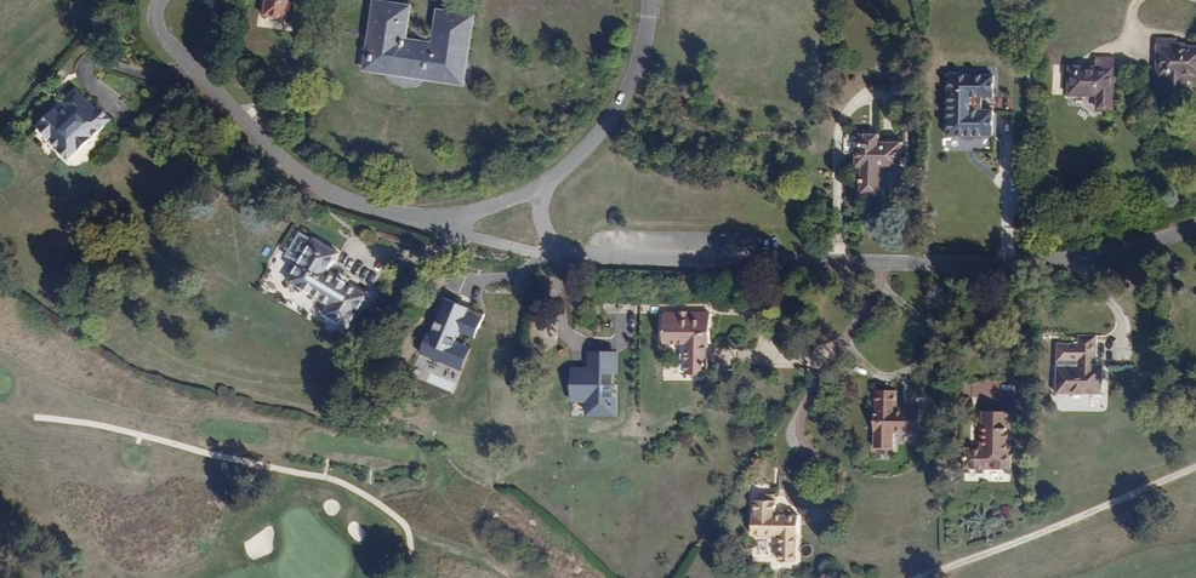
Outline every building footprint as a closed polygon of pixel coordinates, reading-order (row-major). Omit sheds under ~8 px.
[(293,0),(265,0),(263,16),(289,20),(293,0)] [(475,14),(437,8),(432,41),(407,37),(413,5),(380,0),(374,0),(363,70),(464,85),(475,14)] [(1177,45),(1177,39),(1159,39),(1159,44),(1159,52),(1161,54),(1161,77),(1169,78),(1169,87),(1189,88),(1189,82),(1195,82),(1195,77),(1195,45),(1177,45)] [(1116,110),(1116,58),(1097,57),(1096,69),(1087,69),(1087,66),(1069,66),(1070,96),(1097,96),(1097,110),(1116,110)] [(991,99),(992,77),(946,76),(945,138),(997,138),(997,109),(971,109),(971,99),(991,99)] [(72,155),(117,114),(104,101),(101,104),(85,86),(79,86),(71,94),(71,99),(74,102),(66,109),(63,106),(58,106),(43,120),(43,126),(50,134),(56,135),(64,143),(63,144),(72,155)] [(902,169),(902,142),(879,142),(879,134),(856,133),(856,169),(862,169),(861,196),(882,196),(883,169),(902,169)] [(368,293),(327,267),(336,253),(313,238),(312,239),(300,231),(285,254),(297,263),(288,277),(328,301),(323,310),(347,324),(368,293)] [(481,314),(443,299),(419,353),(461,371),(471,348),(453,341),(457,331),(476,338),(481,314)] [(709,344),(709,312),(664,312),(664,344),(686,345),(685,373),(705,374),(705,344),(709,344)] [(1104,395),(1103,367),(1097,367),(1097,335),(1080,335),(1079,366),(1059,366),(1058,394),(1104,395)] [(814,349),(817,361),(830,358),(827,346),(814,349)] [(618,373),(618,352),(588,351),(588,368),(572,367),(571,402),(585,402),(585,415),(616,416),(617,383),(613,383),(613,373),(618,373)] [(920,434),(920,409),(898,409),(898,391),(876,391),(874,447),(895,448),(896,434),(920,434)] [(1012,468),(1012,411),(981,411),(981,448),(966,448),(966,468),(1012,468)] [(797,535),(798,515),(777,514),(777,490),(793,490),(793,478),(772,489),(771,500),(756,500),(755,514),(753,514),(753,535),(781,535),(781,561),(797,562),(797,535)]
